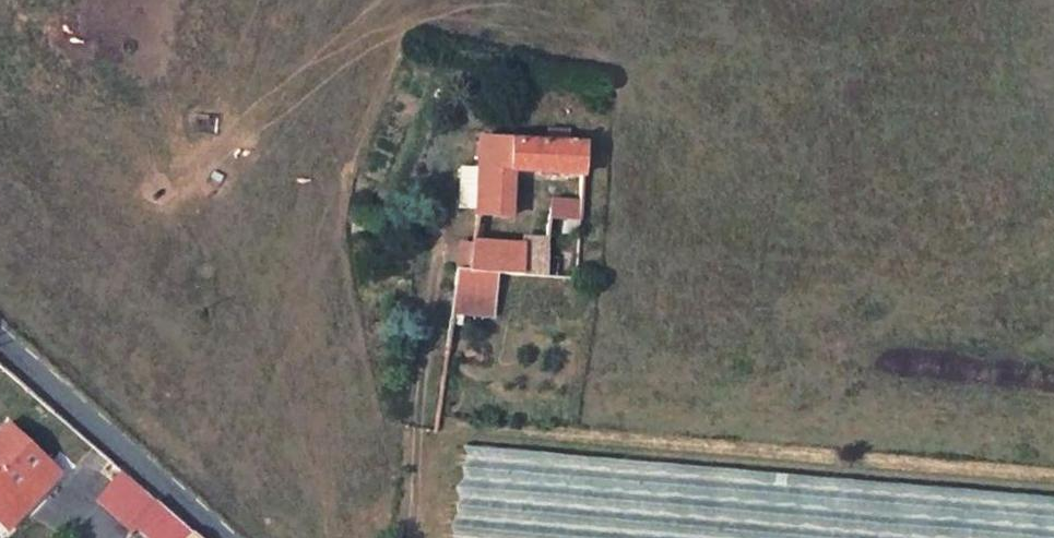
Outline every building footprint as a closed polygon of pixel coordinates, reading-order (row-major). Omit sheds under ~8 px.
[(565,143),(566,133),(549,132),(548,142),(565,143)] [(476,192),(475,214),(511,216),(511,171),(583,174),(584,144),(565,143),(548,142),(479,139),(477,171),(476,192)] [(582,202),(549,199),(547,217),(580,220),(582,202)] [(450,312),(490,316),(495,273),(543,275),(544,256),(544,239),(523,237),(522,245),(471,241),(470,249),(467,269),(456,268),(450,312)] [(467,269),(470,249),(460,248),(456,268),(467,269)] [(543,275),(557,277),(558,257),(544,256),(543,275)] [(51,462),(11,424),(0,435),(0,516),(51,462)] [(63,474),(51,462),(0,516),(0,518),(11,528),(63,474)] [(157,537),(199,537),(157,502),(146,514),(139,522),(157,537)]
